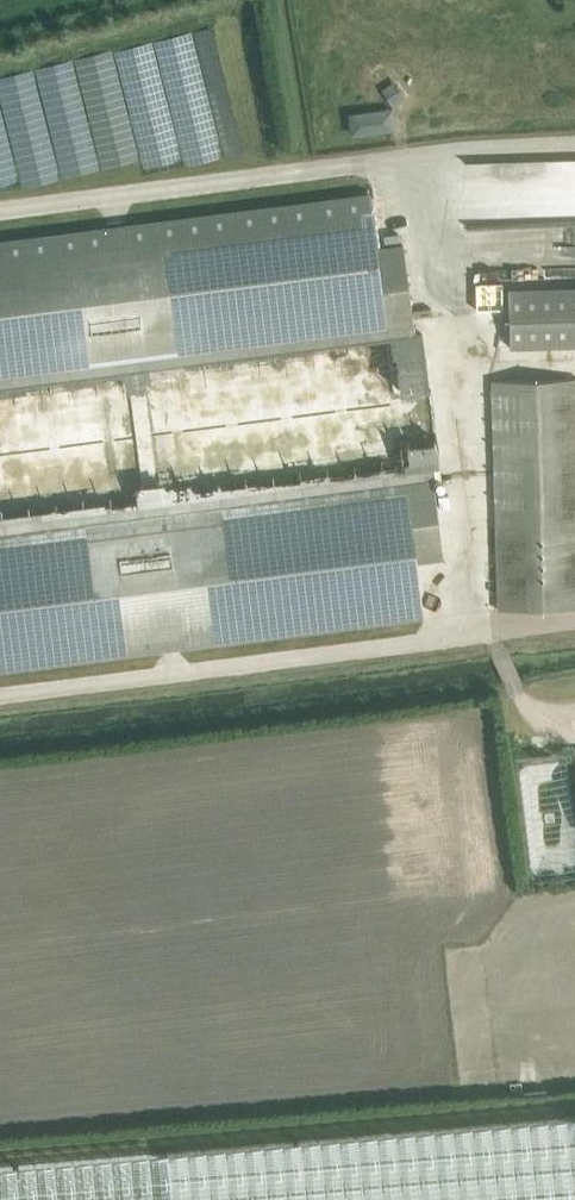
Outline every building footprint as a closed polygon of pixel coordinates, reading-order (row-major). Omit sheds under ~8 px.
[(350,134),(394,127),(390,105),(346,112),(350,134)] [(369,191),(0,238),(0,670),(423,615),(419,560),(443,557),(434,478),(440,477),(439,466),(422,331),(415,332),(403,242),(378,246),(369,191)] [(574,345),(574,287),(508,289),(510,347),(574,345)] [(574,607),(574,378),(493,380),(499,609),(574,607)] [(128,1153),(0,1165),(0,1199),(574,1199),(574,1112),(128,1153)]
